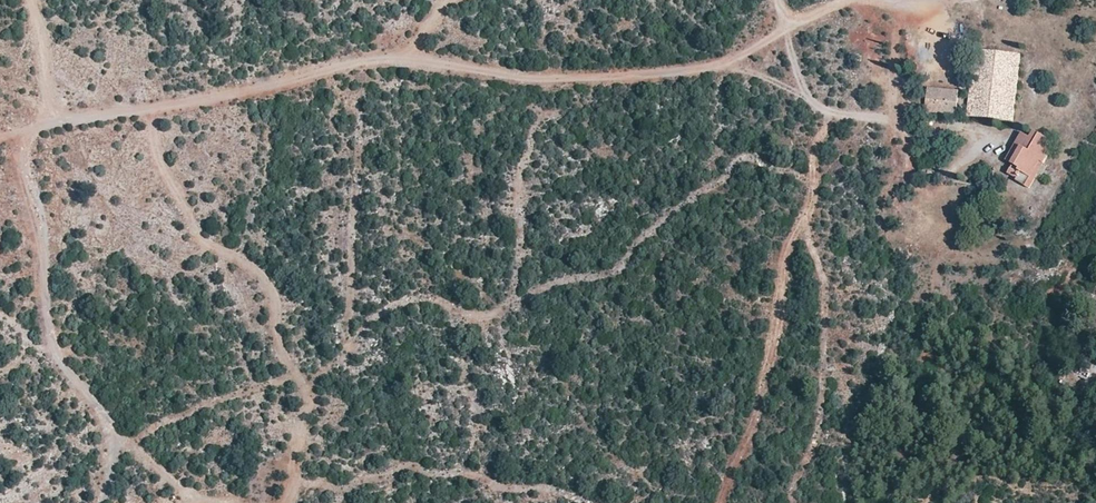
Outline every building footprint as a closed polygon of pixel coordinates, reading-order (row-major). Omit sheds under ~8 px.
[(931,58),(931,48),(922,48),(922,58),(931,58)] [(965,113),(1009,119),(1018,55),(974,48),(968,92),(965,113)] [(925,110),(953,114),(956,90),(928,87),(925,110)] [(1015,179),(1029,187),(1049,152),(1045,150),(1049,140),(1032,131),(1030,136),(1021,133),(1006,160),(1011,163),(1007,172),(1015,177),(1015,179)] [(1079,359),(1084,348),(1073,341),(1066,351),(1079,359)]
